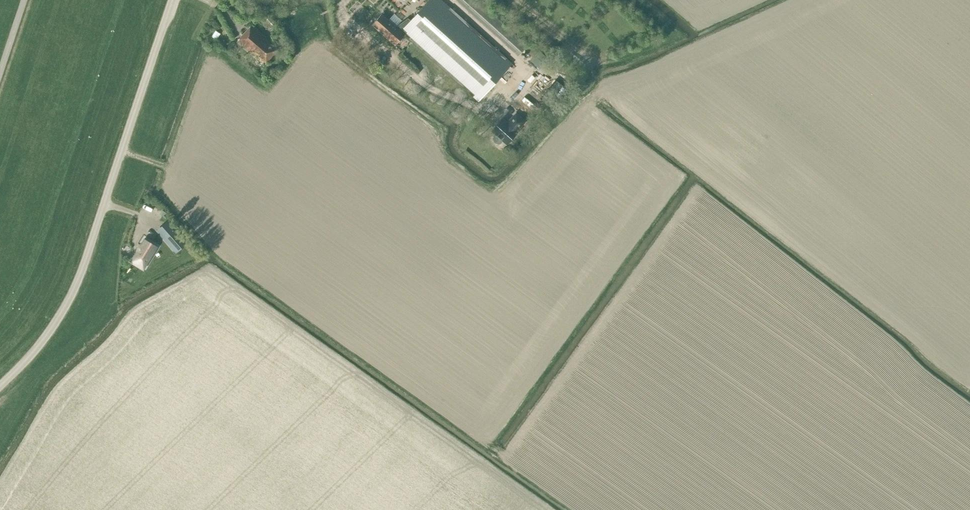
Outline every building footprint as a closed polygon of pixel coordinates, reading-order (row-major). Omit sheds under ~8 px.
[(441,0),(428,0),(410,21),(408,18),(396,26),(405,34),(478,100),(511,63),(441,0)] [(527,44),(477,0),(457,0),(518,55),(527,44)] [(536,7),(532,13),(549,24),(553,19),(536,7)] [(381,14),(372,24),(395,45),(405,34),(396,26),(381,14)] [(266,63),(277,50),(267,41),(268,39),(251,25),(237,41),(254,56),(255,54),(266,63)] [(216,39),(220,33),(215,30),(212,36),(216,39)] [(524,49),(533,57),(538,52),(529,44),(524,49)] [(539,68),(548,58),(539,50),(530,60),(539,68)] [(547,104),(563,85),(555,79),(540,97),(547,104)] [(517,131),(525,121),(516,112),(507,122),(502,118),(492,130),(496,133),(493,136),(493,140),(496,143),(500,143),(503,140),(507,143),(517,131)] [(145,199),(143,207),(152,209),(154,201),(145,199)] [(157,231),(176,252),(186,242),(168,221),(157,231)] [(143,268),(146,264),(157,246),(144,239),(131,261),(143,268)]
